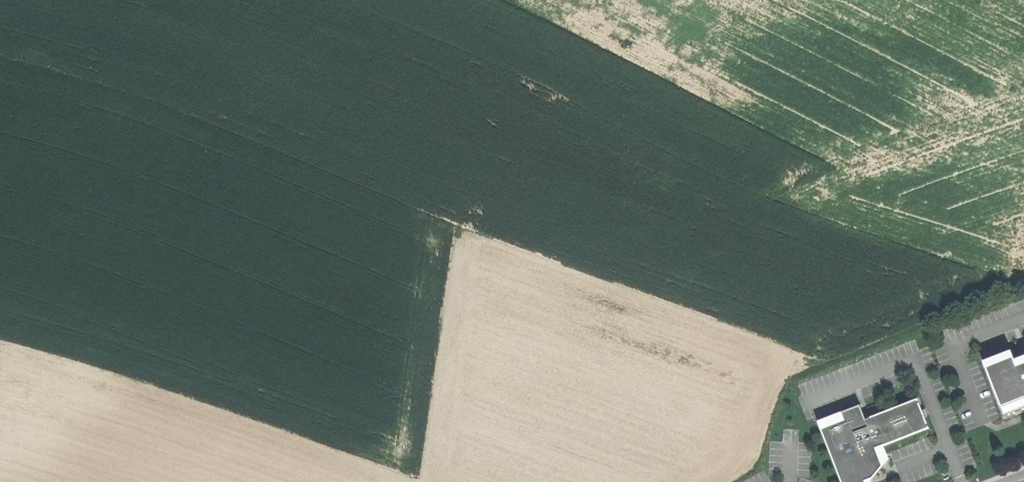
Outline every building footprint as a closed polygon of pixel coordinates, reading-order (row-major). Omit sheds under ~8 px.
[(1017,365),(1012,351),(984,362),(1005,416),(1023,409),(1023,363),(1017,365)] [(918,399),(894,409),(866,419),(862,410),(860,405),(842,412),(842,413),(819,422),(842,481),(867,481),(873,479),(879,472),(884,465),(877,449),(929,428),(918,399)]
